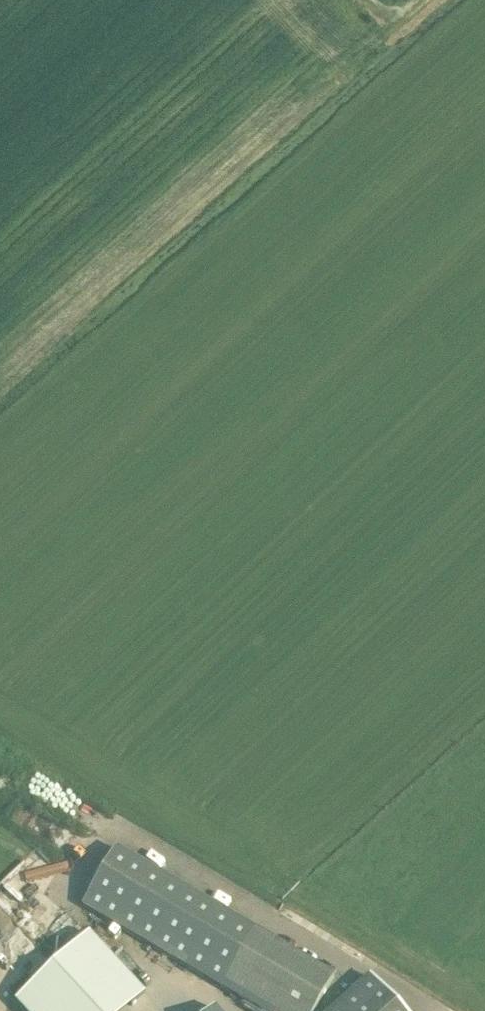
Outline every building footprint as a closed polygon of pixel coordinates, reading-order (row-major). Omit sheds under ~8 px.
[(334,976),(116,847),(83,904),(264,1010),(314,1010),(334,976)] [(145,994),(90,933),(16,1001),(25,1010),(126,1010),(145,994)] [(369,976),(331,1010),(401,1010),(369,976)]
